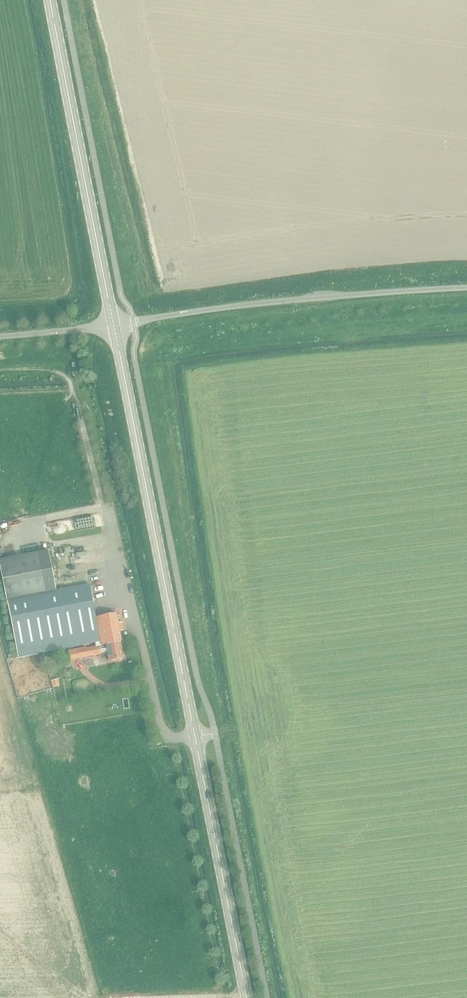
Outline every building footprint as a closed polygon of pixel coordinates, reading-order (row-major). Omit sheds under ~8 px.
[(6,548),(14,595),(68,586),(60,539),(6,548)] [(100,641),(95,617),(88,585),(56,591),(7,601),(18,657),(100,641)] [(95,617),(100,641),(101,646),(107,645),(110,661),(123,658),(120,642),(121,642),(116,613),(95,617)] [(76,659),(100,654),(99,646),(87,648),(86,647),(75,649),(76,659)] [(53,689),(59,687),(57,680),(51,681),(53,689)]
